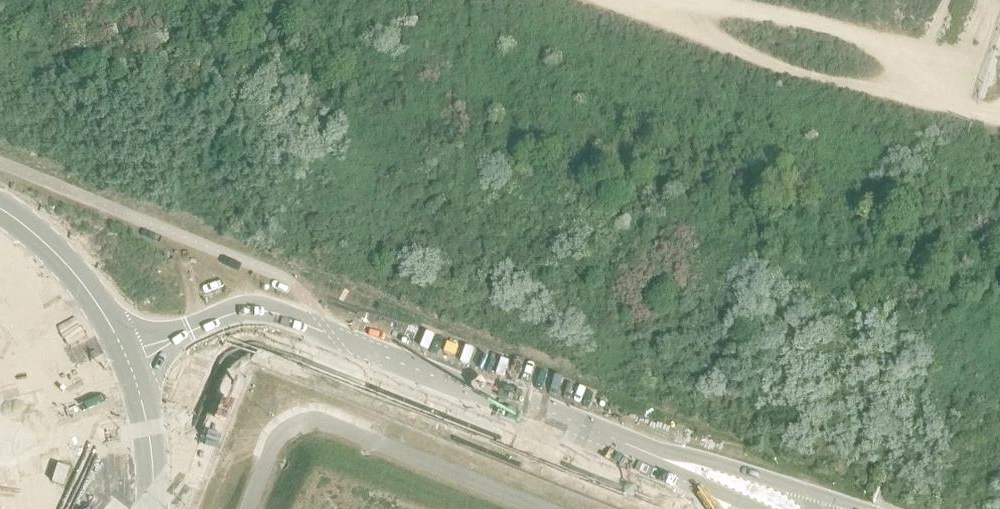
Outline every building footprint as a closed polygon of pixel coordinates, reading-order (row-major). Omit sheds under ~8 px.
[(57,465),(51,481),(63,485),(69,469),(57,465)]
